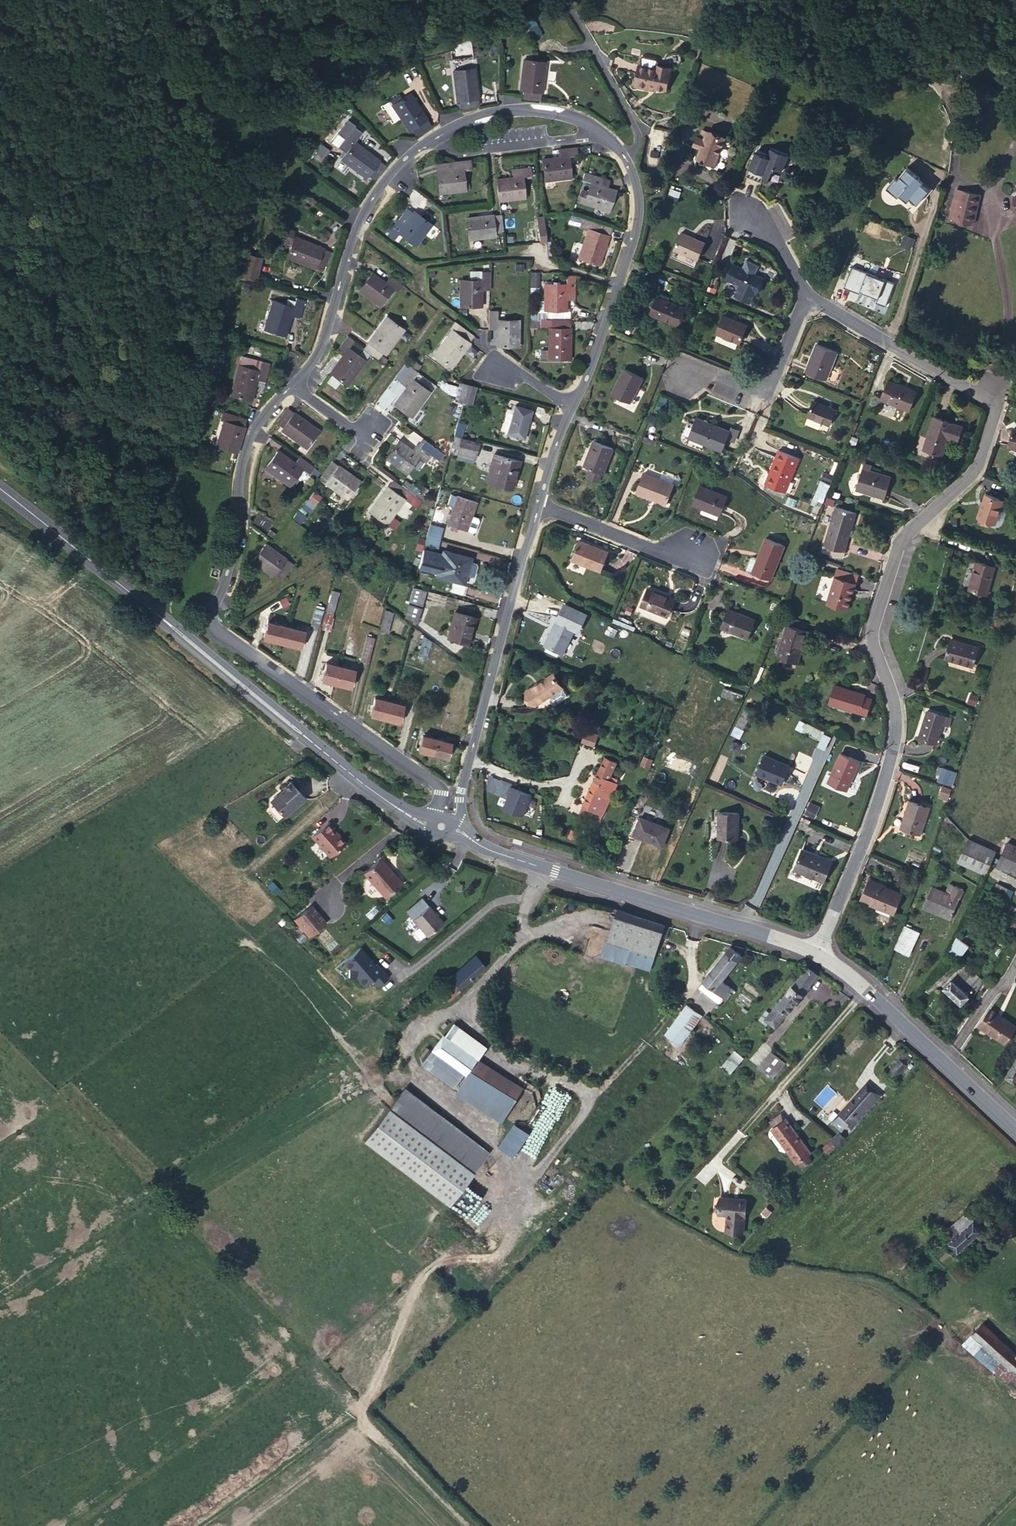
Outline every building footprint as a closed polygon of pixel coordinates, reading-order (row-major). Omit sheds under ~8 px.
[(536,24),(528,29),(533,39),(542,35),(536,24)] [(641,57),(635,86),(647,89),(648,86),(656,88),(666,90),(671,68),(658,65),(659,61),(657,60),(655,58),(645,56),(642,56),(641,57)] [(543,79),(545,62),(525,60),(524,68),(523,68),(520,90),(524,91),(523,99),(541,100),(542,93),(543,83),(542,83),(542,79),(543,79)] [(477,85),(475,68),(455,70),(456,78),(454,79),(457,101),(461,101),(462,109),(479,106),(479,99),(478,89),(476,89),(476,85),(477,85)] [(412,129),(416,136),(431,126),(427,119),(422,111),(421,112),(419,109),(420,108),(410,93),(401,99),(399,95),(381,107),(383,110),(385,109),(392,119),(390,121),(392,124),(401,119),(409,131),(412,129)] [(697,159),(714,165),(725,139),(708,132),(704,140),(700,138),(697,137),(694,146),(701,149),(697,159)] [(368,152),(354,141),(342,158),(349,163),(348,164),(366,178),(368,175),(374,180),(385,165),(379,160),(371,154),(371,155),(368,153),(368,152)] [(554,180),(571,178),(569,156),(577,155),(577,147),(558,150),(559,160),(554,160),(553,158),(542,159),(545,179),(554,178),(554,180)] [(782,172),(789,155),(771,148),(767,157),(756,152),(746,176),(761,183),(765,175),(770,177),(773,168),(782,172)] [(448,193),(466,190),(466,189),(465,181),(463,169),(472,168),(471,160),(453,162),(454,170),(437,172),(439,191),(448,190),(448,193)] [(436,164),(437,172),(454,170),(453,162),(436,164)] [(508,200),(525,198),(523,176),(532,175),(531,167),(512,170),(514,180),(508,180),(508,177),(497,179),(499,199),(508,198),(508,200)] [(897,179),(895,178),(886,189),(898,198),(900,195),(908,202),(910,198),(918,204),(925,195),(929,189),(918,180),(920,178),(906,167),(897,179)] [(609,211),(616,190),(607,187),(605,187),(604,189),(599,187),(602,178),(585,172),(582,180),(590,183),(588,191),(584,203),(600,208),(601,207),(606,208),(605,210),(609,211)] [(605,187),(607,187),(610,181),(602,178),(599,187),(604,189),(605,187)] [(933,189),(920,178),(918,180),(929,189),(925,195),(927,197),(933,189)] [(584,203),(588,191),(582,189),(578,201),(584,203)] [(954,219),(961,190),(957,190),(950,219),(954,219)] [(973,223),(980,195),(961,190),(954,219),(973,223)] [(398,220),(404,225),(413,213),(407,209),(398,220)] [(394,240),(399,233),(416,245),(427,232),(425,230),(430,223),(414,211),(413,213),(404,225),(398,220),(390,232),(387,235),(394,240)] [(493,216),(493,215),(483,216),(483,219),(478,219),(478,217),(467,218),(469,238),(478,236),(478,239),(496,236),(495,234),(503,233),(501,215),(493,216)] [(388,230),(390,232),(398,220),(396,218),(388,230)] [(600,265),(612,228),(582,218),(579,226),(588,229),(578,258),(600,265)] [(280,237),(281,240),(292,244),(287,255),(295,259),(294,260),(315,269),(316,266),(323,269),(331,252),(329,251),(314,245),(314,246),(310,245),(311,243),(293,236),(295,231),(284,226),(280,237)] [(538,229),(540,242),(547,241),(545,228),(539,229),(538,229)] [(697,260),(705,243),(682,232),(674,249),(697,260)] [(914,239),(906,235),(902,244),(911,247),(914,239)] [(262,257),(247,253),(242,275),(256,279),(262,257)] [(740,285),(755,292),(756,293),(763,278),(733,264),(726,279),(740,285)] [(894,283),(853,267),(845,287),(859,293),(860,290),(878,297),(876,302),(885,306),(894,283)] [(470,280),(460,280),(460,306),(482,307),(482,290),(489,290),(490,271),(470,271),(470,280)] [(540,272),(531,272),(531,287),(539,287),(540,272)] [(381,306),(393,289),(399,292),(403,286),(390,276),(384,285),(380,282),(382,279),(372,273),(361,288),(368,293),(367,295),(381,306)] [(566,284),(545,284),(545,310),(546,310),(564,311),(567,311),(567,299),(564,299),(564,294),(574,294),(574,275),(567,275),(566,284)] [(755,292),(740,285),(736,296),(751,302),(755,292)] [(286,304),(273,300),(267,322),(268,323),(266,330),(285,336),(290,320),(289,319),(290,316),(299,318),(304,300),(296,297),(295,302),(287,299),(286,304)] [(676,325),(683,308),(657,297),(650,314),(676,325)] [(519,346),(520,320),(498,320),(498,311),(490,311),(490,329),(500,329),(500,335),(497,335),(497,346),(519,346)] [(740,343),(747,325),(724,315),(717,333),(740,343)] [(403,329),(387,317),(368,341),(368,342),(364,348),(378,359),(383,352),(386,354),(399,336),(398,335),(403,329)] [(540,328),(540,320),(530,320),(530,335),(533,336),(533,328),(540,328)] [(548,359),(571,359),(571,321),(540,320),(540,328),(549,328),(548,349),(548,359)] [(452,330),(434,354),(451,368),(474,336),(454,322),(450,328),(452,330)] [(366,361),(349,348),(355,341),(348,336),(337,351),(343,355),(330,372),(348,386),(366,361)] [(805,372),(826,380),(837,352),(817,344),(805,372)] [(382,355),(379,359),(385,364),(388,360),(382,355)] [(240,365),(239,365),(233,387),(235,388),(233,396),(252,400),(257,384),(255,383),(256,380),(265,382),(270,364),(242,356),(241,358),(238,357),(237,364),(240,365)] [(416,362),(412,367),(417,371),(421,365),(416,362)] [(430,392),(413,379),(418,372),(417,371),(412,367),(400,382),(407,387),(394,404),(412,417),(430,392)] [(643,378),(624,368),(612,393),(630,403),(643,378)] [(448,384),(442,379),(440,388),(447,393),(451,395),(456,396),(459,387),(448,384)] [(910,410),(917,392),(888,380),(881,398),(910,410)] [(455,399),(463,402),(468,385),(462,383),(460,383),(459,387),(456,396),(455,399)] [(463,402),(471,404),(476,387),(468,385),(463,402)] [(830,424),(836,410),(814,400),(808,415),(830,424)] [(447,412),(452,415),(456,407),(450,404),(447,412)] [(532,410),(515,406),(508,434),(524,439),(532,410)] [(307,448),(320,431),(288,408),(277,423),(283,428),(281,431),(299,444),(300,443),(307,448)] [(218,447),(237,452),(240,441),(238,440),(239,436),(242,437),(247,420),(223,412),(220,420),(224,421),(219,438),(221,438),(218,447)] [(722,452),(730,431),(696,417),(688,437),(722,452)] [(959,437),(963,426),(934,417),(924,449),(942,455),(948,438),(949,434),(959,437)] [(458,453),(473,457),(474,458),(479,443),(466,439),(454,436),(451,446),(458,448),(457,453),(458,453)] [(644,437),(643,441),(655,446),(657,442),(644,437)] [(407,474),(420,457),(426,462),(431,456),(439,461),(443,455),(440,453),(441,453),(425,440),(420,447),(417,444),(411,452),(407,450),(408,447),(399,440),(387,456),(394,461),(393,463),(407,474)] [(613,448),(594,441),(584,466),(591,469),(588,478),(599,482),(602,473),(604,474),(613,448)] [(518,460),(519,453),(496,447),(494,454),(518,460)] [(765,484),(785,492),(799,458),(779,450),(765,484)] [(272,473),(290,487),(291,485),(296,479),(303,470),(316,480),(321,473),(300,457),(294,465),(291,462),(292,461),(278,451),(266,467),(273,472),(272,473)] [(473,457),(458,453),(456,458),(472,463),(473,457)] [(520,460),(494,454),(487,482),(512,489),(520,460)] [(349,497),(361,481),(351,474),(350,476),(346,473),(347,471),(332,461),(319,479),(326,484),(326,483),(340,493),(341,491),(349,497)] [(856,490),(885,499),(892,477),(883,474),(883,475),(870,471),(872,466),(864,463),(856,490)] [(830,483),(833,475),(824,472),(821,481),(830,483)] [(666,504),(674,485),(644,473),(636,492),(666,504)] [(393,480),(369,511),(386,523),(391,517),(392,518),(392,517),(405,500),(417,508),(422,502),(415,497),(408,492),(393,480)] [(408,492),(415,497),(420,490),(413,484),(408,492)] [(719,515),(727,496),(701,486),(693,504),(702,508),(703,507),(705,508),(705,509),(719,515)] [(605,508),(611,492),(607,491),(601,506),(605,508)] [(314,492),(309,499),(315,504),(321,497),(314,492)] [(471,516),(476,502),(457,495),(457,496),(451,494),(447,504),(454,507),(448,524),(451,525),(450,528),(457,530),(458,527),(473,532),(474,533),(476,532),(476,531),(479,520),(480,520),(479,517),(478,518),(471,516)] [(978,517),(995,523),(1003,500),(986,494),(978,517)] [(811,514),(817,516),(820,507),(815,506),(811,514)] [(844,552),(856,512),(836,507),(824,546),(825,546),(844,552)] [(265,532),(274,521),(260,512),(252,523),(265,532)] [(392,518),(391,517),(386,523),(394,528),(399,522),(392,517),(392,518)] [(444,527),(430,524),(427,536),(440,540),(444,527)] [(440,540),(427,536),(424,544),(438,548),(440,540)] [(754,573),(771,580),(785,546),(766,538),(760,553),(762,554),(754,573)] [(601,572),(609,552),(579,540),(571,560),(601,572)] [(275,550),(266,543),(253,559),(261,565),(259,566),(273,577),(275,574),(282,579),(293,564),(279,554),(277,555),(273,552),(275,550)] [(844,552),(825,546),(823,552),(842,557),(844,552)] [(443,555),(423,549),(418,567),(438,573),(437,576),(453,581),(464,583),(466,575),(472,577),(475,575),(477,566),(476,563),(469,561),(470,558),(451,553),(450,557),(443,555)] [(762,554),(760,553),(752,572),(754,573),(762,554)] [(822,568),(824,563),(811,559),(810,565),(822,568)] [(969,590),(987,594),(995,566),(976,562),(969,590)] [(858,575),(838,569),(827,603),(847,609),(858,575)] [(464,583),(453,581),(450,592),(463,595),(465,586),(464,583)] [(426,591),(413,587),(408,604),(411,605),(406,618),(413,621),(412,623),(415,624),(416,621),(417,622),(426,591)] [(667,596),(648,589),(641,605),(667,616),(673,602),(666,599),(667,596)] [(332,591),(326,611),(334,613),(333,616),(343,619),(347,608),(349,608),(351,602),(350,601),(349,599),(350,596),(332,591)] [(324,607),(317,605),(311,625),(318,627),(324,607)] [(585,615),(565,605),(557,621),(558,621),(546,646),(562,653),(574,629),(578,631),(585,615)] [(385,609),(380,631),(387,634),(393,613),(385,609)] [(748,638),(755,619),(728,609),(721,627),(748,638)] [(326,611),(322,629),(330,631),(333,620),(342,623),(343,619),(333,616),(334,613),(326,611)] [(475,618),(454,612),(447,638),(468,643),(475,618)] [(789,617),(787,625),(805,630),(807,623),(789,617)] [(352,619),(348,618),(340,644),(343,644),(345,645),(352,619)] [(286,627),(267,622),(263,638),(281,643),(286,627)] [(777,657),(797,663),(802,648),(803,648),(806,640),(807,641),(810,632),(805,630),(787,625),(777,657)] [(614,638),(617,630),(609,626),(606,633),(614,638)] [(304,631),(286,627),(281,643),(300,647),(304,631)] [(374,638),(367,636),(360,660),(368,662),(374,638)] [(423,636),(417,658),(426,660),(431,641),(423,636)] [(349,637),(345,655),(353,657),(353,649),(355,639),(349,637)] [(973,667),(979,647),(951,639),(946,659),(973,667)] [(325,643),(324,650),(335,652),(336,645),(325,643)] [(444,657),(446,653),(441,650),(434,648),(428,670),(436,672),(439,662),(436,661),(439,653),(444,657)] [(336,684),(340,666),(326,662),(321,680),(336,684)] [(472,673),(458,665),(455,671),(468,679),(472,673)] [(336,684),(350,687),(354,670),(340,666),(336,684)] [(755,680),(758,681),(764,668),(761,667),(755,680)] [(568,697),(554,674),(527,691),(535,705),(548,697),(553,706),(568,697)] [(829,702),(867,714),(872,699),(865,697),(865,695),(834,685),(829,702)] [(741,701),(743,694),(724,688),(721,695),(741,701)] [(384,718),(389,701),(374,698),(370,715),(384,718)] [(384,718),(398,722),(403,705),(389,701),(384,718)] [(746,706),(736,726),(743,729),(753,710),(746,706)] [(945,716),(928,710),(919,738),(936,744),(942,724),(945,716)] [(945,716),(942,724),(948,726),(950,718),(945,716)] [(796,728),(817,738),(821,731),(800,721),(796,728)] [(736,726),(732,734),(739,738),(743,729),(736,726)] [(594,746),(598,735),(586,731),(582,742),(594,746)] [(831,737),(824,733),(818,746),(825,749),(831,737)] [(437,739),(422,735),(418,750),(433,754),(437,739)] [(451,743),(437,739),(433,754),(447,758),(451,743)] [(828,782),(847,790),(859,762),(841,754),(828,782)] [(789,765),(764,755),(757,773),(765,777),(766,775),(783,781),(789,765)] [(615,762),(605,758),(579,814),(599,823),(617,784),(615,783),(617,780),(609,776),(615,762)] [(650,769),(652,761),(644,758),(641,767),(650,769)] [(705,767),(698,763),(695,770),(701,774),(705,767)] [(938,783),(951,787),(956,773),(943,768),(938,783)] [(783,781),(766,775),(765,777),(782,784),(783,781)] [(305,798),(291,782),(283,788),(285,790),(279,796),(276,795),(272,799),(271,802),(284,816),(305,798)] [(533,797),(512,788),(509,793),(511,794),(505,809),(524,817),(533,797)] [(901,828),(920,834),(929,807),(910,801),(901,828)] [(809,804),(805,813),(814,817),(818,808),(809,804)] [(718,839),(738,839),(738,812),(719,812),(718,839)] [(662,846),(669,829),(641,818),(634,834),(662,846)] [(333,828),(328,821),(311,835),(330,857),(345,843),(332,828),(333,828)] [(575,839),(578,833),(572,830),(569,836),(575,839)] [(996,851),(969,839),(958,861),(986,874),(991,862),(996,852),(996,851)] [(1008,842),(1002,855),(997,865),(997,866),(1015,875),(1015,846),(1008,842)] [(824,881),(832,862),(802,849),(794,869),(824,881)] [(996,852),(991,862),(997,865),(1002,855),(996,852)] [(379,861),(364,873),(385,897),(402,883),(391,871),(389,873),(379,861)] [(893,914),(901,895),(885,888),(878,885),(879,883),(870,879),(862,898),(870,901),(869,903),(893,914)] [(1003,897),(1007,888),(997,883),(993,893),(1003,897)] [(931,887),(923,906),(951,919),(963,890),(950,884),(946,893),(931,887)] [(422,898),(406,912),(427,936),(443,923),(422,898)] [(1004,901),(999,909),(1015,918),(1015,907),(1004,901)] [(324,924),(309,906),(296,918),(310,935),(324,924)] [(669,926),(618,909),(608,941),(632,949),(627,962),(650,970),(661,937),(665,938),(669,926)] [(1012,919),(1005,933),(1010,935),(1015,924),(1015,921),(1012,919)] [(896,949),(909,955),(919,933),(906,927),(896,949)] [(1003,935),(999,942),(1004,944),(1008,938),(1003,935)] [(969,945),(956,936),(948,952),(959,959),(969,945)] [(627,962),(632,949),(608,941),(603,955),(627,963),(627,962)] [(722,980),(741,954),(730,946),(703,981),(704,982),(699,987),(714,999),(718,993),(724,997),(726,999),(734,989),(722,980)] [(453,976),(462,987),(485,966),(475,955),(453,976)] [(966,964),(957,973),(965,981),(974,972),(966,964)] [(767,1010),(759,1019),(766,1024),(768,1021),(775,1027),(818,975),(807,966),(770,1013),(767,1010)] [(973,999),(984,981),(974,972),(965,981),(957,973),(945,987),(962,1003),(969,995),(973,999)] [(438,989),(448,1000),(462,987),(453,976),(438,989)] [(718,993),(714,999),(719,1003),(724,997),(718,993)] [(680,1044),(702,1015),(687,1005),(666,1033),(674,1040),(680,1044)] [(1015,1027),(1015,1026),(991,1009),(979,1026),(1005,1043),(1015,1027)] [(455,1024),(446,1035),(478,1058),(486,1047),(455,1024)] [(446,1035),(444,1034),(434,1049),(465,1073),(467,1074),(478,1059),(478,1058),(446,1035)] [(687,1049),(695,1039),(690,1036),(683,1046),(687,1049)] [(674,1061),(682,1051),(677,1048),(670,1059),(674,1061)] [(465,1073),(434,1049),(424,1063),(456,1086),(465,1073)] [(743,1057),(735,1050),(722,1066),(730,1073),(743,1057)] [(772,1078),(785,1062),(771,1051),(758,1067),(772,1078)] [(905,1054),(890,1072),(896,1077),(911,1060),(905,1054)] [(523,1088),(478,1059),(467,1074),(465,1081),(459,1090),(503,1118),(523,1088)] [(1005,1078),(1014,1084),(1015,1082),(1015,1060),(1005,1078)] [(852,1127),(881,1095),(867,1083),(834,1120),(835,1122),(836,1123),(836,1124),(835,1124),(841,1130),(847,1123),(852,1127)] [(404,1089),(389,1109),(472,1173),(488,1153),(404,1089)] [(472,1173),(389,1109),(365,1140),(448,1204),(472,1173)] [(770,1121),(774,1127),(786,1119),(781,1113),(770,1121)] [(807,1154),(809,1153),(793,1133),(795,1131),(786,1118),(786,1119),(774,1127),(773,1128),(779,1136),(778,1137),(796,1162),(798,1161),(807,1154)] [(839,1132),(831,1140),(837,1145),(845,1137),(839,1132)] [(837,1145),(831,1140),(824,1147),(829,1153),(837,1145)] [(807,1154),(798,1161),(802,1167),(812,1161),(807,1154)] [(726,1230),(743,1230),(744,1216),(745,1216),(746,1199),(720,1197),(718,1214),(727,1215),(726,1230)] [(958,1252),(984,1229),(974,1219),(968,1212),(946,1231),(953,1238),(948,1242),(958,1252)] [(1013,1351),(983,1323),(973,1333),(1003,1361),(1013,1351)] [(973,1333),(964,1342),(1012,1386),(1015,1382),(1015,1373),(1003,1361),(973,1333)] [(1013,1351),(1003,1361),(1015,1373),(1015,1354),(1013,1351)]
